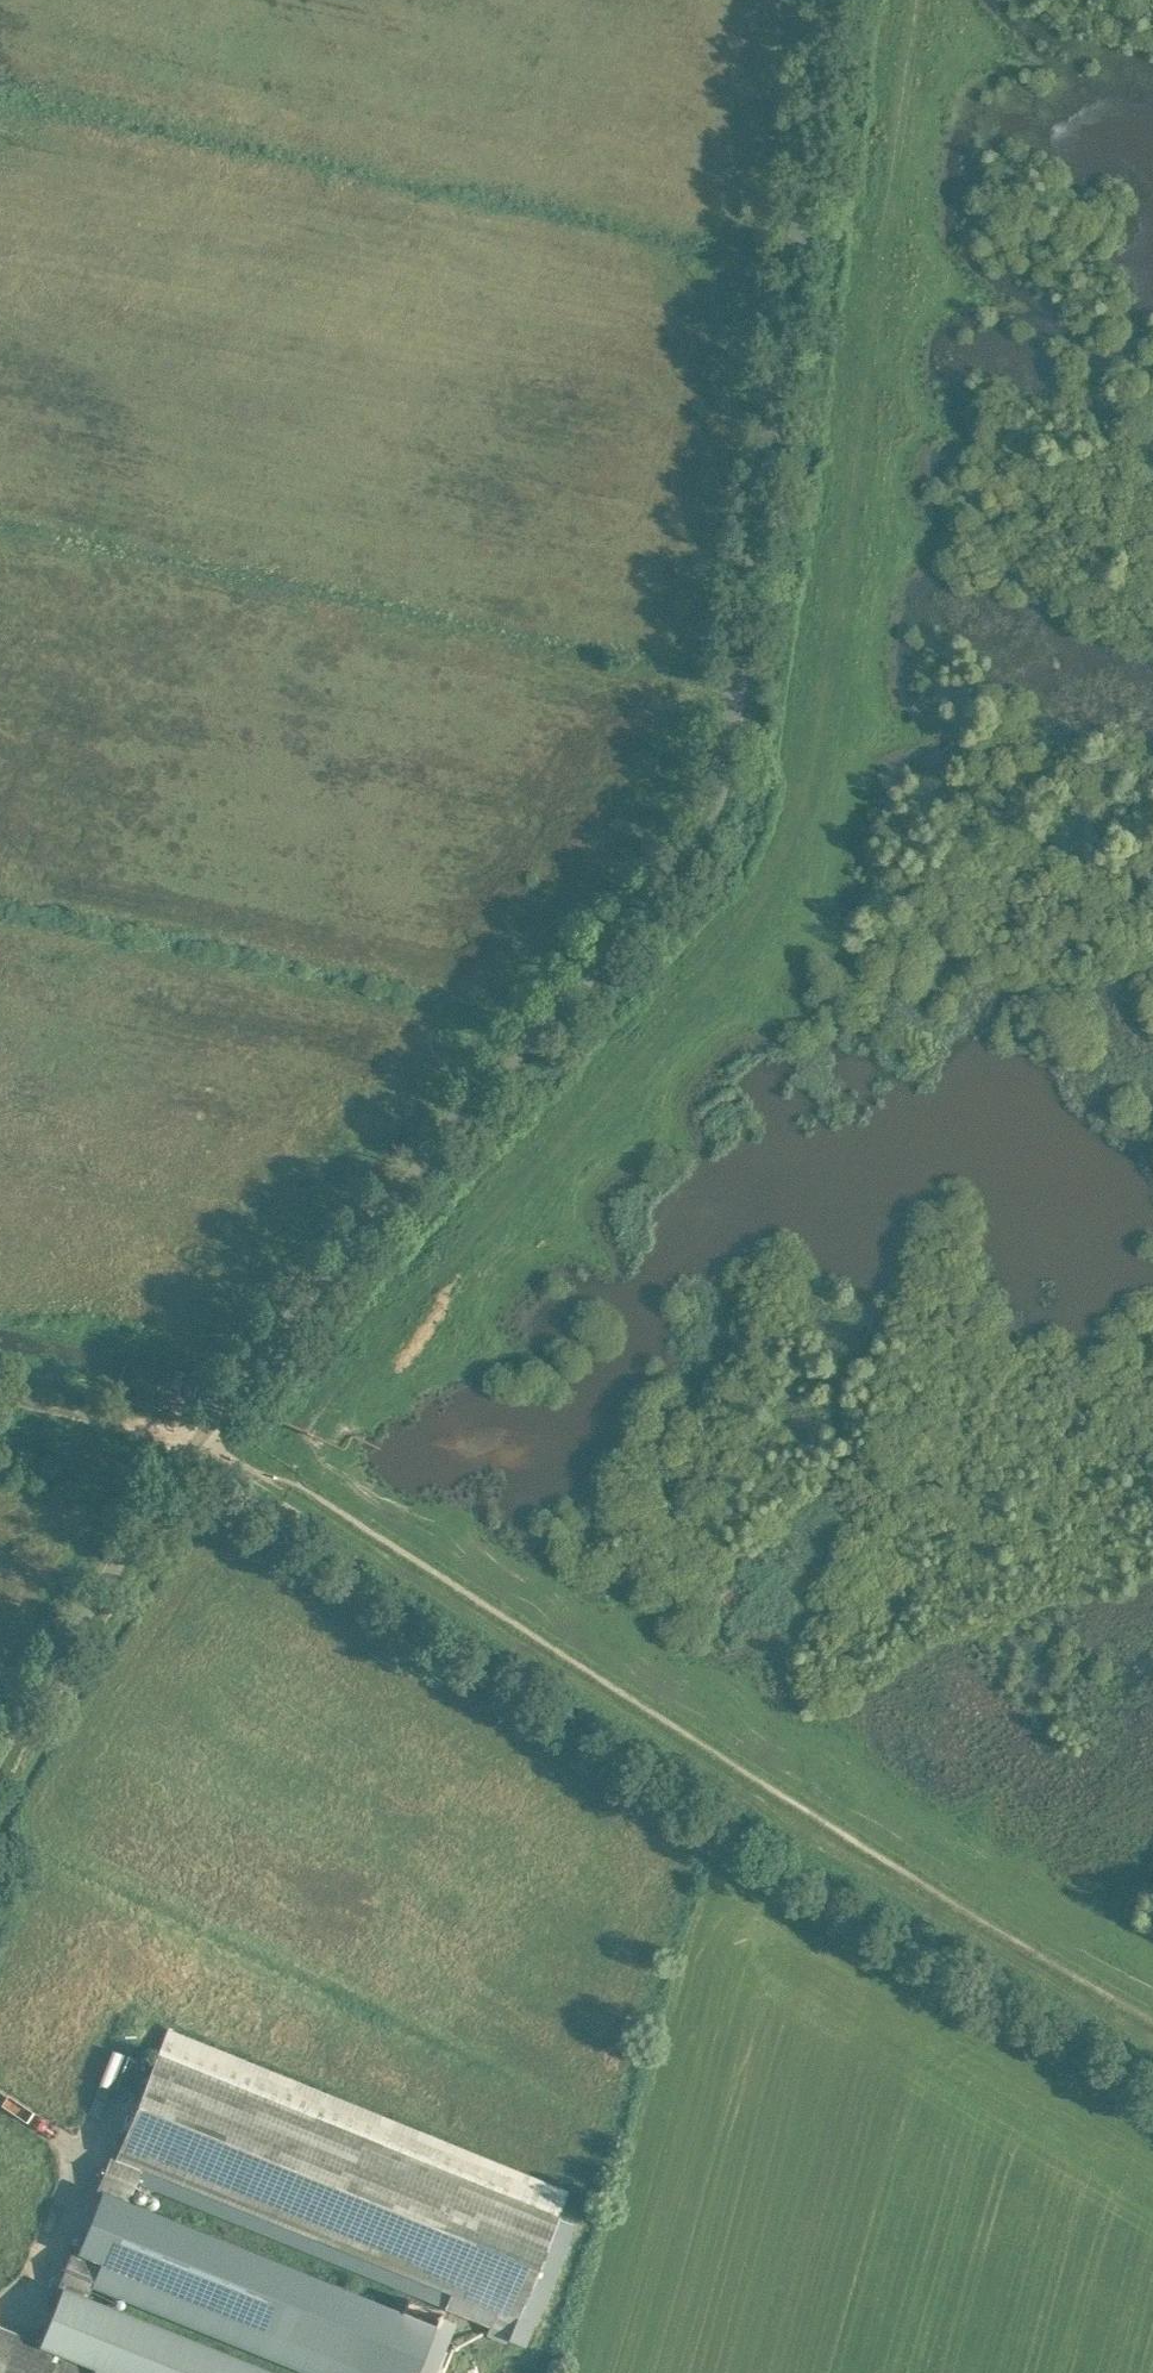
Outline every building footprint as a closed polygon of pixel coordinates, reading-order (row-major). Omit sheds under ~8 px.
[(169,1385),(176,1387),(182,1369),(174,1367),(169,1385)] [(129,2088),(143,2029),(131,2026),(116,2085),(129,2088)] [(269,2219),(264,2233),(509,2331),(557,2213),(379,2140),(384,2128),(317,2101),(312,2114),(155,2050),(116,2149),(111,2147),(94,2191),(97,2192),(76,2246),(71,2244),(54,2288),(61,2291),(39,2343),(0,2327),(0,2372),(274,2372),(85,2297),(90,2285),(108,2292),(110,2285),(331,2372),(415,2372),(435,2321),(127,2197),(140,2167),(269,2219)]
